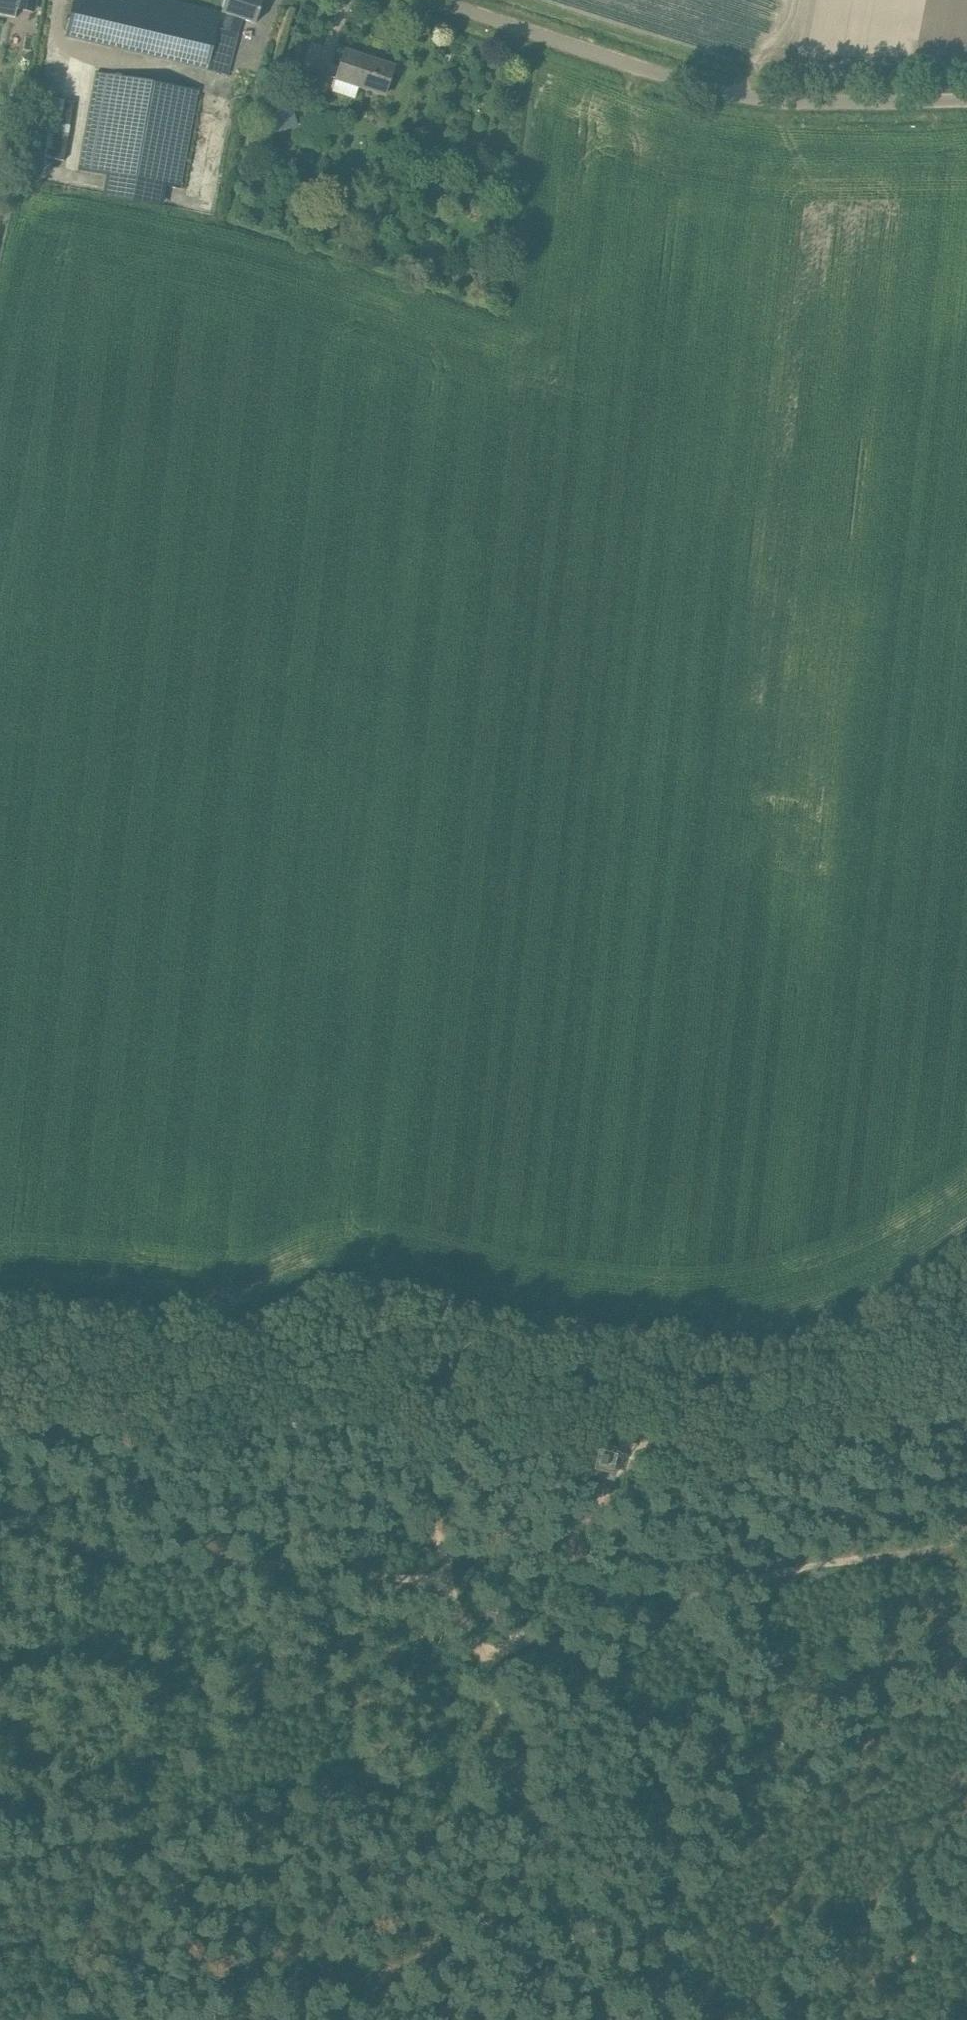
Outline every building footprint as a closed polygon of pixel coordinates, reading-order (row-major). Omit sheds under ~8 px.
[(14,16),(16,8),(18,0),(0,0),(0,13),(14,16)] [(66,31),(208,62),(219,11),(167,0),(73,0),(66,31)] [(224,5),(221,12),(227,14),(222,29),(236,34),(241,19),(256,23),(264,0),(225,0),(224,5)] [(394,67),(346,50),(339,69),(336,79),(385,95),(388,86),(394,67)] [(329,75),(314,70),(305,95),(320,100),(329,75)] [(200,91),(96,72),(90,98),(105,100),(91,173),(181,190),(200,91)] [(44,130),(67,135),(73,100),(51,96),(44,130)] [(299,125),(292,106),(267,114),(274,134),(299,125)]
